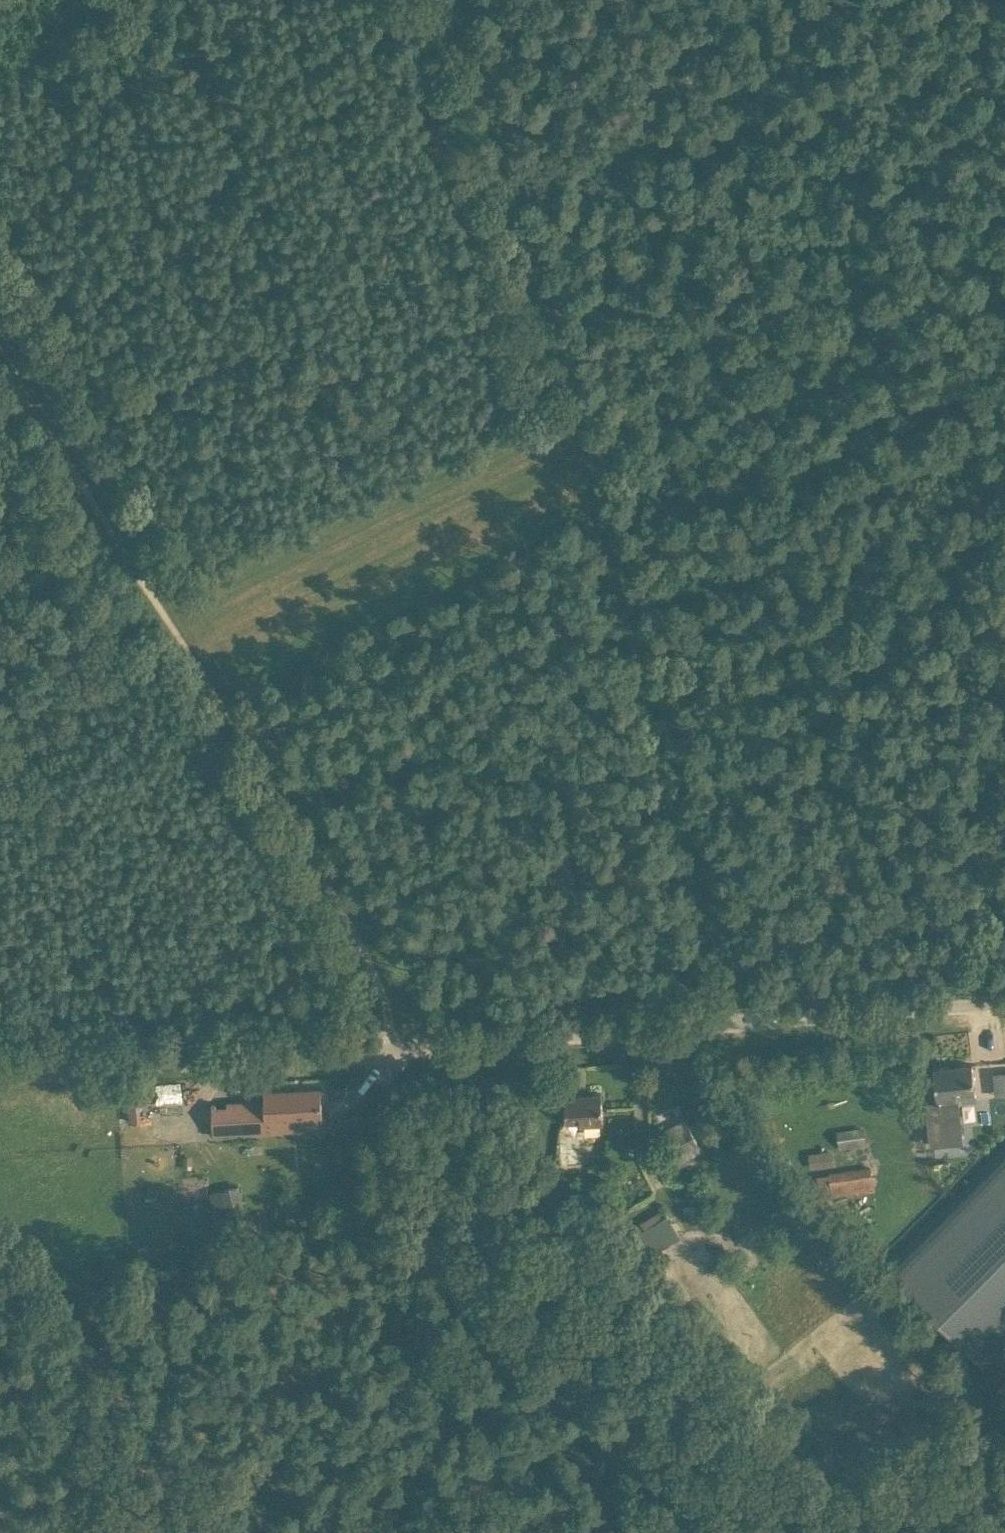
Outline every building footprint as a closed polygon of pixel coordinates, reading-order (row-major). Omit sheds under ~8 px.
[(936,1086),(937,1102),(926,1103),(931,1139),(944,1138),(953,1137),(953,1132),(961,1132),(958,1099),(976,1098),(975,1082),(973,1062),(934,1066),(936,1086)] [(996,1089),(1004,1088),(1004,1070),(994,1071),(996,1089)] [(265,1099),(228,1101),(212,1102),(214,1132),(299,1128),(298,1117),(323,1115),(322,1086),(265,1089),(265,1099)] [(604,1121),(603,1111),(602,1091),(565,1094),(567,1120),(582,1119),(582,1123),(604,1121)] [(664,1128),(678,1159),(700,1149),(686,1118),(664,1128)] [(859,1142),(866,1141),(864,1126),(837,1130),(839,1144),(840,1148),(860,1145),(859,1142)] [(885,1263),(992,1370),(1004,1357),(1004,1142),(885,1263)] [(830,1170),(834,1197),(874,1191),(870,1164),(830,1170)] [(221,1188),(230,1219),(238,1217),(246,1214),(247,1214),(238,1183),(221,1188)] [(319,1218),(318,1213),(317,1205),(308,1207),(309,1210),(300,1211),(301,1217),(302,1220),(319,1218)] [(643,1228),(644,1229),(628,1239),(636,1253),(652,1244),(656,1250),(681,1235),(668,1213),(643,1228)]
